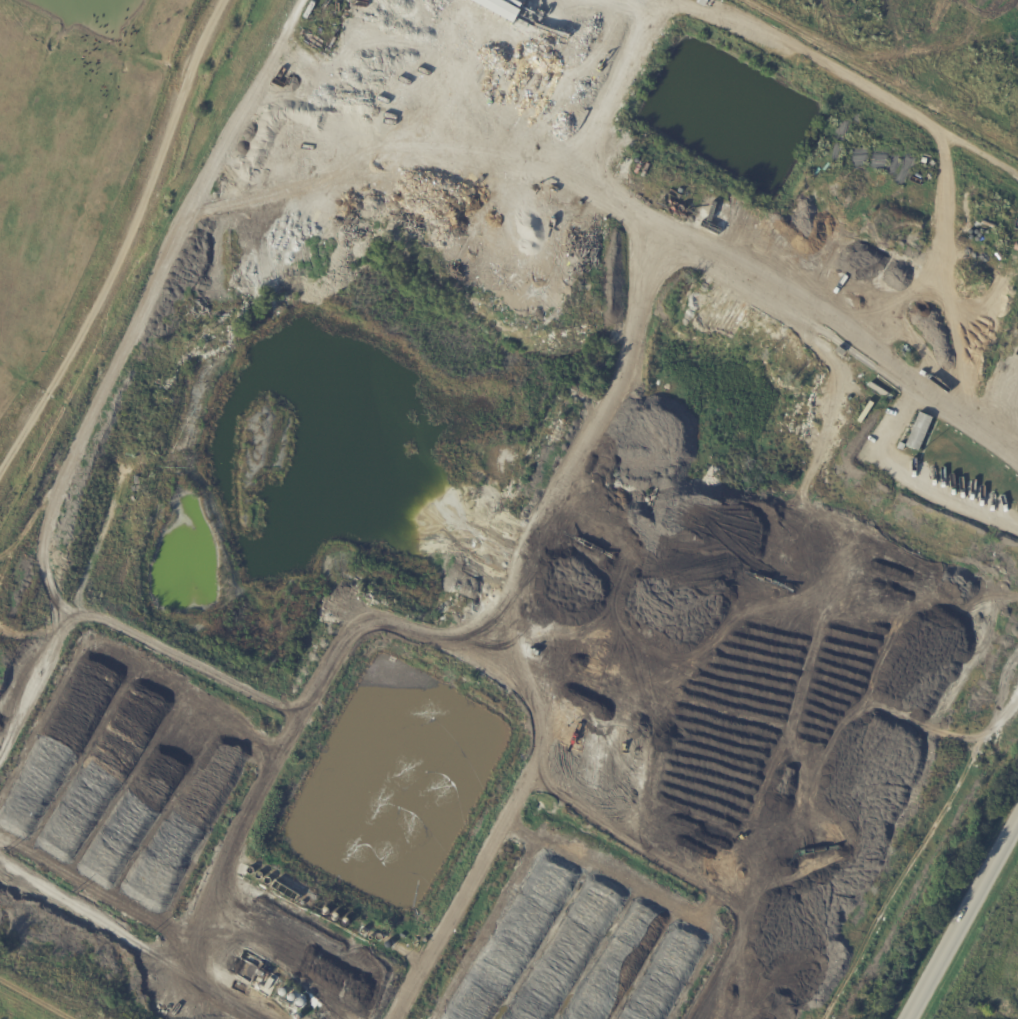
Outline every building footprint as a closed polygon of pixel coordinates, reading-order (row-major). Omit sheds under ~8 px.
[(934,419),(920,452),(907,446),(920,413),(934,419)]
